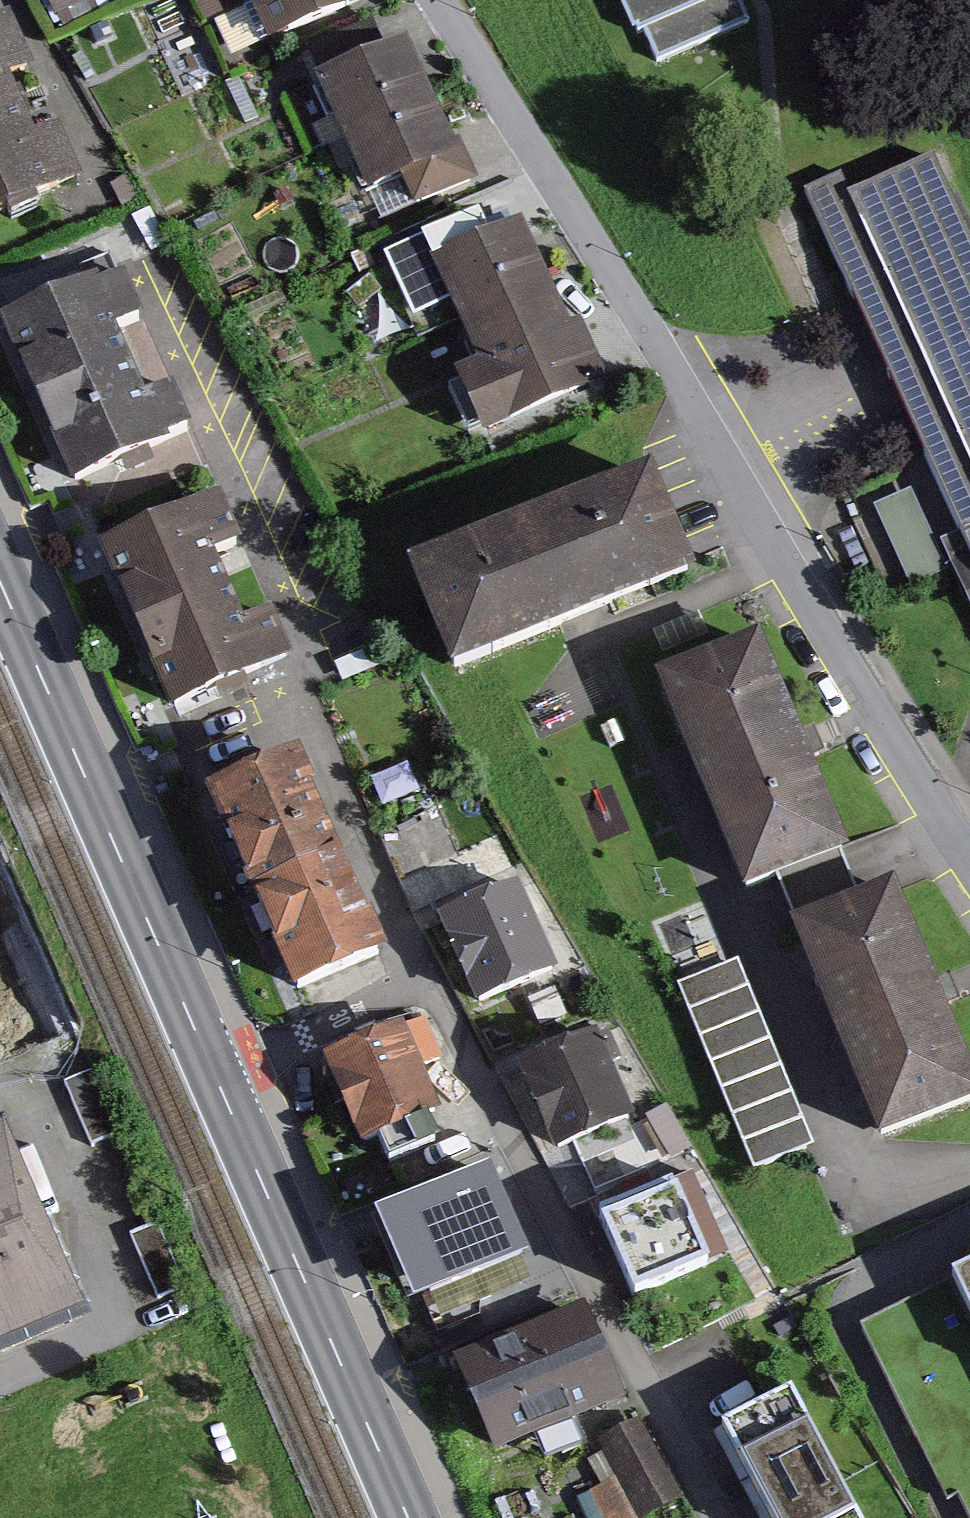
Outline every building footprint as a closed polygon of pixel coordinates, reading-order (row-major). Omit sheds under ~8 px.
[(242,55),(349,8),(345,0),(218,0),(242,55)] [(660,64),(751,23),(741,0),(619,0),(634,33),(644,28),(660,64)] [(16,113),(0,77),(25,67),(7,26),(0,29),(0,120),(16,113)] [(302,87),(330,153),(431,110),(403,45),(302,87)] [(20,75),(38,127),(59,120),(41,68),(20,75)] [(330,153),(359,219),(459,176),(431,110),(330,153)] [(0,120),(0,207),(73,176),(55,135),(30,145),(16,113),(0,120)] [(807,192),(969,557),(969,236),(935,158),(851,196),(842,177),(807,192)] [(393,270),(430,355),(543,306),(506,221),(393,270)] [(12,330),(44,405),(118,373),(102,335),(136,320),(121,285),(12,330)] [(430,355),(469,445),(583,395),(543,306),(430,355)] [(118,373),(44,405),(73,474),(183,428),(169,397),(134,411),(118,373)] [(363,576),(407,684),(672,576),(628,469),(363,576)] [(92,558),(126,642),(229,599),(215,563),(244,551),(225,505),(92,558)] [(244,634),(229,599),(126,642),(157,720),(291,666),(273,622),(244,634)] [(658,689),(733,892),(839,854),(764,650),(658,689)] [(174,800),(208,899),(318,861),(284,762),(174,800)] [(389,824),(396,869),(460,858),(452,813),(389,824)] [(208,899),(243,998),(352,960),(318,861),(208,899)] [(430,917),(466,1008),(555,973),(519,882),(430,917)] [(872,1150),(969,1110),(969,1087),(894,900),(788,943),(872,1150)] [(685,983),(756,1169),(817,1146),(745,959),(685,983)] [(302,1063),(333,1144),(429,1108),(397,1027),(302,1063)] [(497,1075),(531,1157),(623,1119),(589,1037),(497,1075)] [(374,1225),(415,1314),(531,1261),(491,1173),(374,1225)] [(586,1213),(621,1298),(710,1262),(675,1177),(586,1213)] [(59,1327),(0,1193),(0,1353),(59,1327)] [(424,1366),(460,1456),(610,1397),(574,1307),(424,1366)] [(754,1517),(863,1517),(798,1397),(713,1442),(754,1517)] [(571,1447),(581,1517),(656,1517),(645,1437),(571,1447)]
